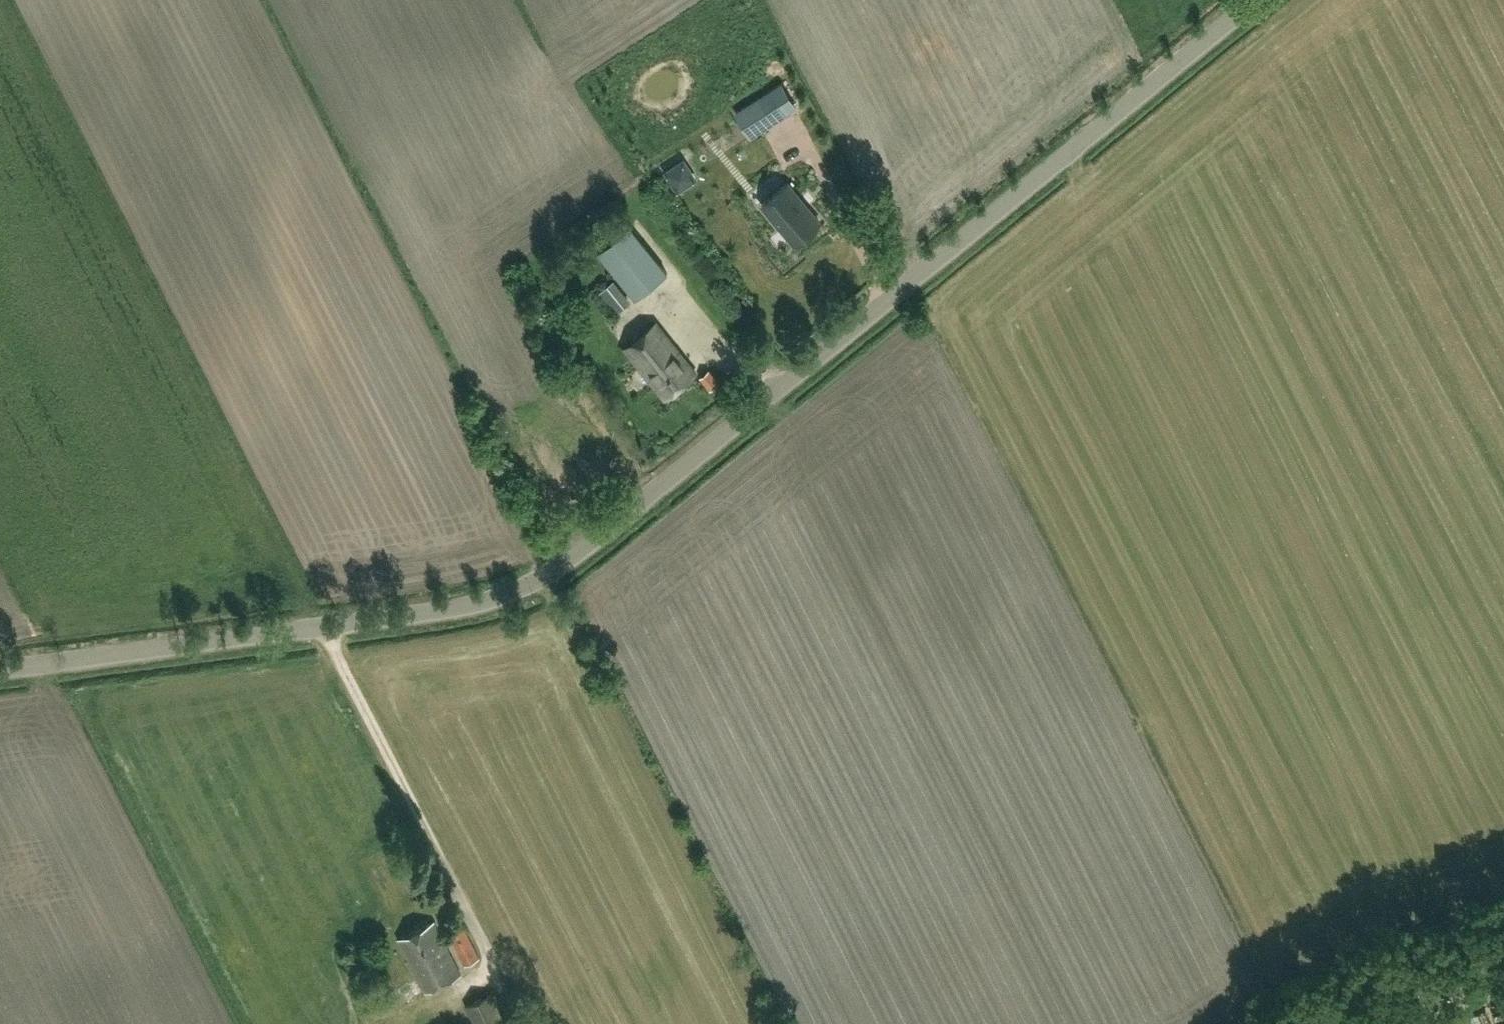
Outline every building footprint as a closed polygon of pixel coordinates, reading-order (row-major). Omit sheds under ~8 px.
[(780,83),(736,111),(752,135),(796,107),(780,83)] [(804,202),(788,183),(762,204),(772,216),(795,244),(796,245),(822,224),(820,222),(804,202)] [(597,251),(635,299),(668,272),(629,225),(597,251)] [(902,247),(915,260),(922,253),(909,240),(902,247)] [(610,283),(600,292),(617,313),(627,304),(610,283)] [(697,375),(656,324),(624,349),(666,400),(697,375)] [(709,371),(699,379),(709,392),(720,384),(709,371)] [(462,977),(435,923),(399,941),(425,995),(462,977)] [(479,959),(464,928),(450,935),(465,966),(479,959)] [(1451,985),(1458,1000),(1468,1023),(1503,1023),(1503,986),(1488,948),(1444,967),(1451,985)] [(491,997),(466,1008),(474,1023),(512,1023),(509,1017),(502,1020),(491,997)]
